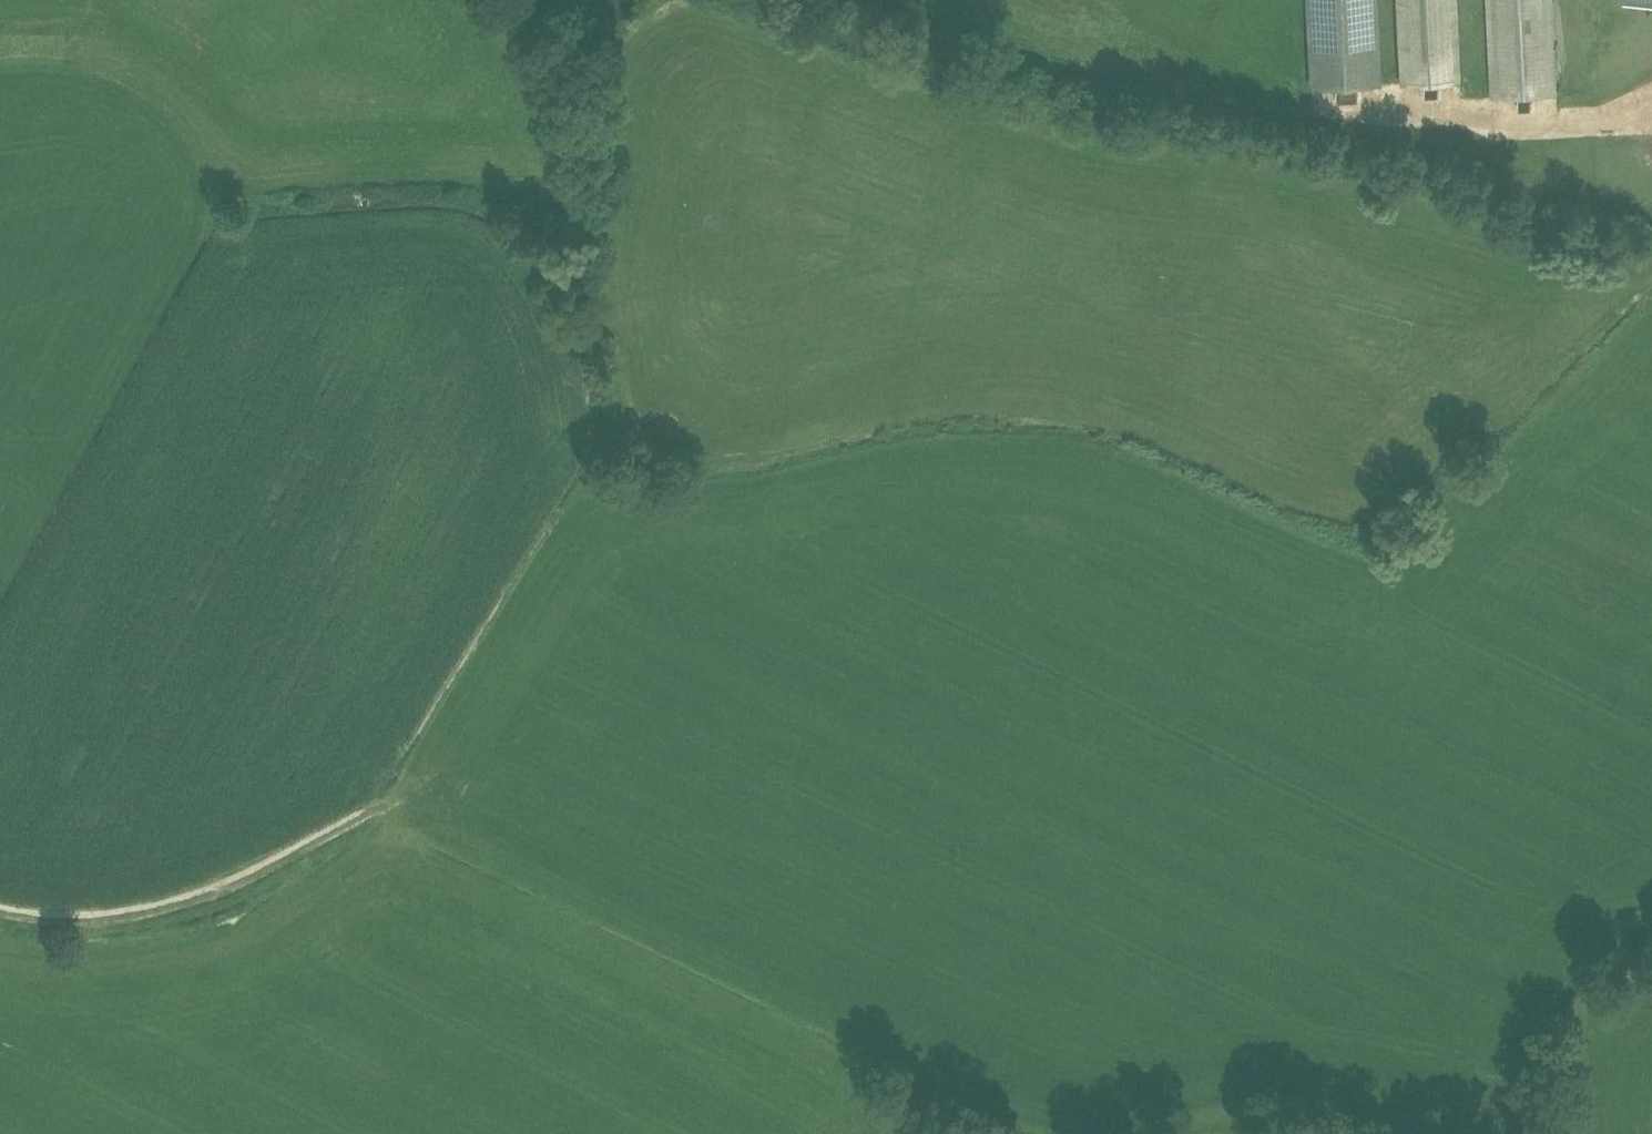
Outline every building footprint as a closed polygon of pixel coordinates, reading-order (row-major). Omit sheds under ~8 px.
[(1403,83),(1461,80),(1457,0),(1399,0),(1403,83)] [(1492,97),(1557,94),(1553,0),(1487,0),(1492,97)]
